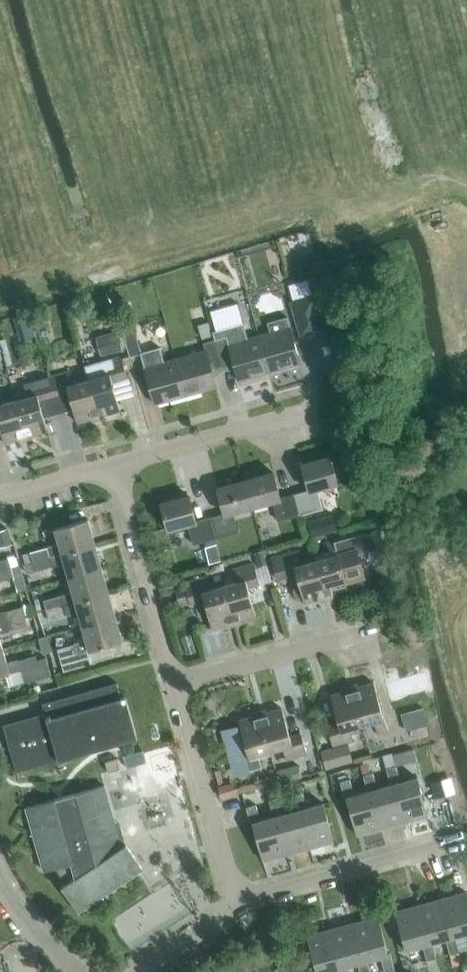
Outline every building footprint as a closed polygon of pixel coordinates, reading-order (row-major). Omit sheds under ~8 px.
[(317,275),(307,278),(311,290),(321,287),(317,275)] [(314,295),(287,300),(297,335),(323,327),(314,295)] [(33,316),(37,327),(51,323),(48,312),(33,316)] [(28,314),(17,317),(19,327),(31,323),(28,314)] [(258,335),(269,371),(299,363),(286,316),(267,322),(270,331),(258,335)] [(201,339),(212,336),(209,321),(198,324),(201,339)] [(269,371),(258,335),(247,338),(243,322),(213,331),(215,339),(214,339),(222,365),(233,362),(238,380),(269,371)] [(141,352),(135,330),(133,326),(122,329),(123,333),(130,357),(140,354),(140,352),(141,352)] [(124,351),(119,333),(98,339),(103,357),(124,351)] [(211,368),(222,365),(214,339),(203,342),(205,350),(175,358),(185,395),(216,386),(211,368)] [(140,352),(140,354),(154,403),(185,395),(175,358),(164,361),(160,347),(141,352),(140,352)] [(112,357),(84,365),(88,379),(99,419),(106,417),(105,414),(120,410),(112,381),(127,377),(121,356),(113,358),(112,357)] [(99,419),(88,379),(76,383),(72,370),(48,377),(54,397),(69,393),(77,422),(91,418),(92,421),(99,419)] [(39,402),(54,397),(48,377),(24,383),(27,396),(15,400),(26,439),(33,437),(32,435),(47,430),(39,402)] [(15,400),(3,403),(0,392),(0,429),(4,442),(19,438),(19,441),(26,439),(15,400)] [(294,493),(300,513),(322,507),(317,488),(337,482),(329,455),(301,463),(308,489),(294,493)] [(300,513),(294,493),(280,497),(273,471),(245,479),(252,506),(273,500),(278,520),(300,513)] [(232,512),(252,506),(245,479),(217,487),(224,513),(210,517),(215,537),(237,531),(232,512)] [(215,537),(210,517),(196,521),(189,495),(160,503),(167,530),(187,524),(193,543),(215,537)] [(311,535),(337,528),(333,515),(307,522),(311,535)] [(59,543),(47,547),(50,556),(61,553),(95,543),(88,518),(54,528),(59,543)] [(13,544),(9,528),(0,531),(0,547),(13,544)] [(315,560),(326,599),(333,597),(333,595),(347,590),(345,583),(366,578),(359,553),(377,548),(372,530),(324,543),(327,556),(315,560)] [(61,553),(50,556),(52,565),(64,562),(68,577),(101,567),(95,543),(61,553)] [(206,546),(205,546),(209,564),(220,561),(215,543),(206,546)] [(32,561),(50,556),(47,547),(30,552),(32,561)] [(326,599),(315,560),(303,563),(300,550),(271,558),(277,579),(296,573),(299,584),(296,584),(293,589),(296,598),(301,601),(303,600),(304,602),(319,598),(320,601),(326,599)] [(258,567),(267,564),(263,551),(255,553),(258,567)] [(15,552),(7,555),(8,558),(11,567),(19,565),(15,552)] [(30,552),(22,554),(25,563),(32,561),(30,552)] [(50,556),(32,561),(35,570),(52,565),(50,556)] [(11,567),(8,558),(0,560),(0,570),(11,567)] [(223,585),(234,625),(241,623),(241,620),(255,616),(247,587),(259,584),(253,563),(232,569),(236,582),(223,585)] [(13,576),(11,567),(0,570),(0,580),(13,576)] [(72,592),(61,595),(63,604),(75,601),(108,591),(101,567),(68,577),(72,592)] [(234,625),(223,585),(211,589),(208,576),(183,583),(189,603),(204,599),(212,628),(227,624),(228,626),(234,625)] [(75,601),(63,604),(66,614),(66,615),(78,611),(82,625),(115,616),(108,591),(75,601)] [(46,609),(63,604),(61,595),(43,600),(46,609)] [(24,615),(33,613),(30,604),(5,611),(0,612),(0,622),(24,615)] [(63,604),(46,609),(49,619),(66,614),(63,604)] [(27,625),(24,615),(0,622),(0,632),(27,625)] [(86,640),(74,643),(74,644),(77,653),(89,650),(122,640),(115,616),(82,625),(86,640)] [(74,644),(57,649),(64,671),(93,663),(92,659),(89,650),(77,653),(74,644)] [(24,682),(51,675),(46,657),(37,660),(35,655),(18,660),(18,659),(6,662),(2,648),(0,649),(0,675),(6,674),(21,669),(24,682)] [(121,697),(117,682),(42,703),(45,713),(3,724),(16,771),(58,760),(137,738),(125,696),(121,697)] [(351,685),(361,724),(373,721),(377,734),(387,731),(383,718),(373,682),(358,686),(357,683),(351,685)] [(349,728),(361,724),(351,685),(344,687),(344,690),(330,694),(338,723),(326,726),(332,746),(353,740),(349,728)] [(406,731),(428,725),(424,707),(401,713),(406,731)] [(259,711),(270,750),(282,747),(286,760),(306,754),(301,733),(289,737),(281,708),(266,712),(266,709),(259,711)] [(227,740),(236,774),(261,767),(258,754),(270,750),(259,711),(252,713),(252,716),(238,720),(240,726),(233,728),(227,740)] [(326,769),(354,762),(348,743),(321,751),(326,769)] [(143,750),(123,756),(127,768),(146,762),(143,750)] [(396,766),(392,754),(392,752),(382,755),(386,768),(396,766)] [(108,772),(120,768),(117,758),(105,761),(108,772)] [(296,760),(274,766),(278,779),(299,773),(296,760)] [(386,768),(390,784),(401,822),(427,815),(417,777),(400,781),(396,766),(386,768)] [(401,822),(390,784),(377,788),(373,772),(363,775),(367,790),(378,829),(401,822)] [(378,829),(367,790),(354,794),(349,778),(340,781),(344,798),(346,797),(357,834),(378,829)] [(450,778),(431,783),(435,799),(454,794),(450,778)] [(290,785),(291,792),(302,789),(300,782),(290,785)] [(104,785),(26,807),(44,871),(55,868),(66,883),(61,886),(78,912),(142,869),(126,843),(122,846),(104,785)] [(292,794),(296,810),(307,848),(333,841),(323,803),(306,807),(302,791),(292,794)] [(307,848),(296,810),(283,814),(279,798),(269,800),(273,816),(284,854),(307,848)] [(284,854),(273,816),(260,820),(256,804),(246,807),(251,824),(253,823),(263,860),(284,854)] [(455,935),(466,932),(466,896),(466,891),(444,897),(455,935)] [(459,951),(455,935),(444,897),(421,904),(432,942),(445,938),(450,954),(459,951)] [(436,958),(432,942),(421,904),(395,911),(405,949),(422,944),(427,960),(436,958)] [(356,921),(366,960),(380,956),(384,971),(394,969),(389,952),(388,953),(377,916),(356,921)] [(366,960),(356,921),(333,928),(343,966),(357,962),(360,971),(370,971),(366,960)] [(343,966),(333,928),(307,935),(317,971),(321,971),(334,969),(335,971),(345,971),(343,966)] [(293,971),(308,967),(304,955),(289,959),(293,971)]
